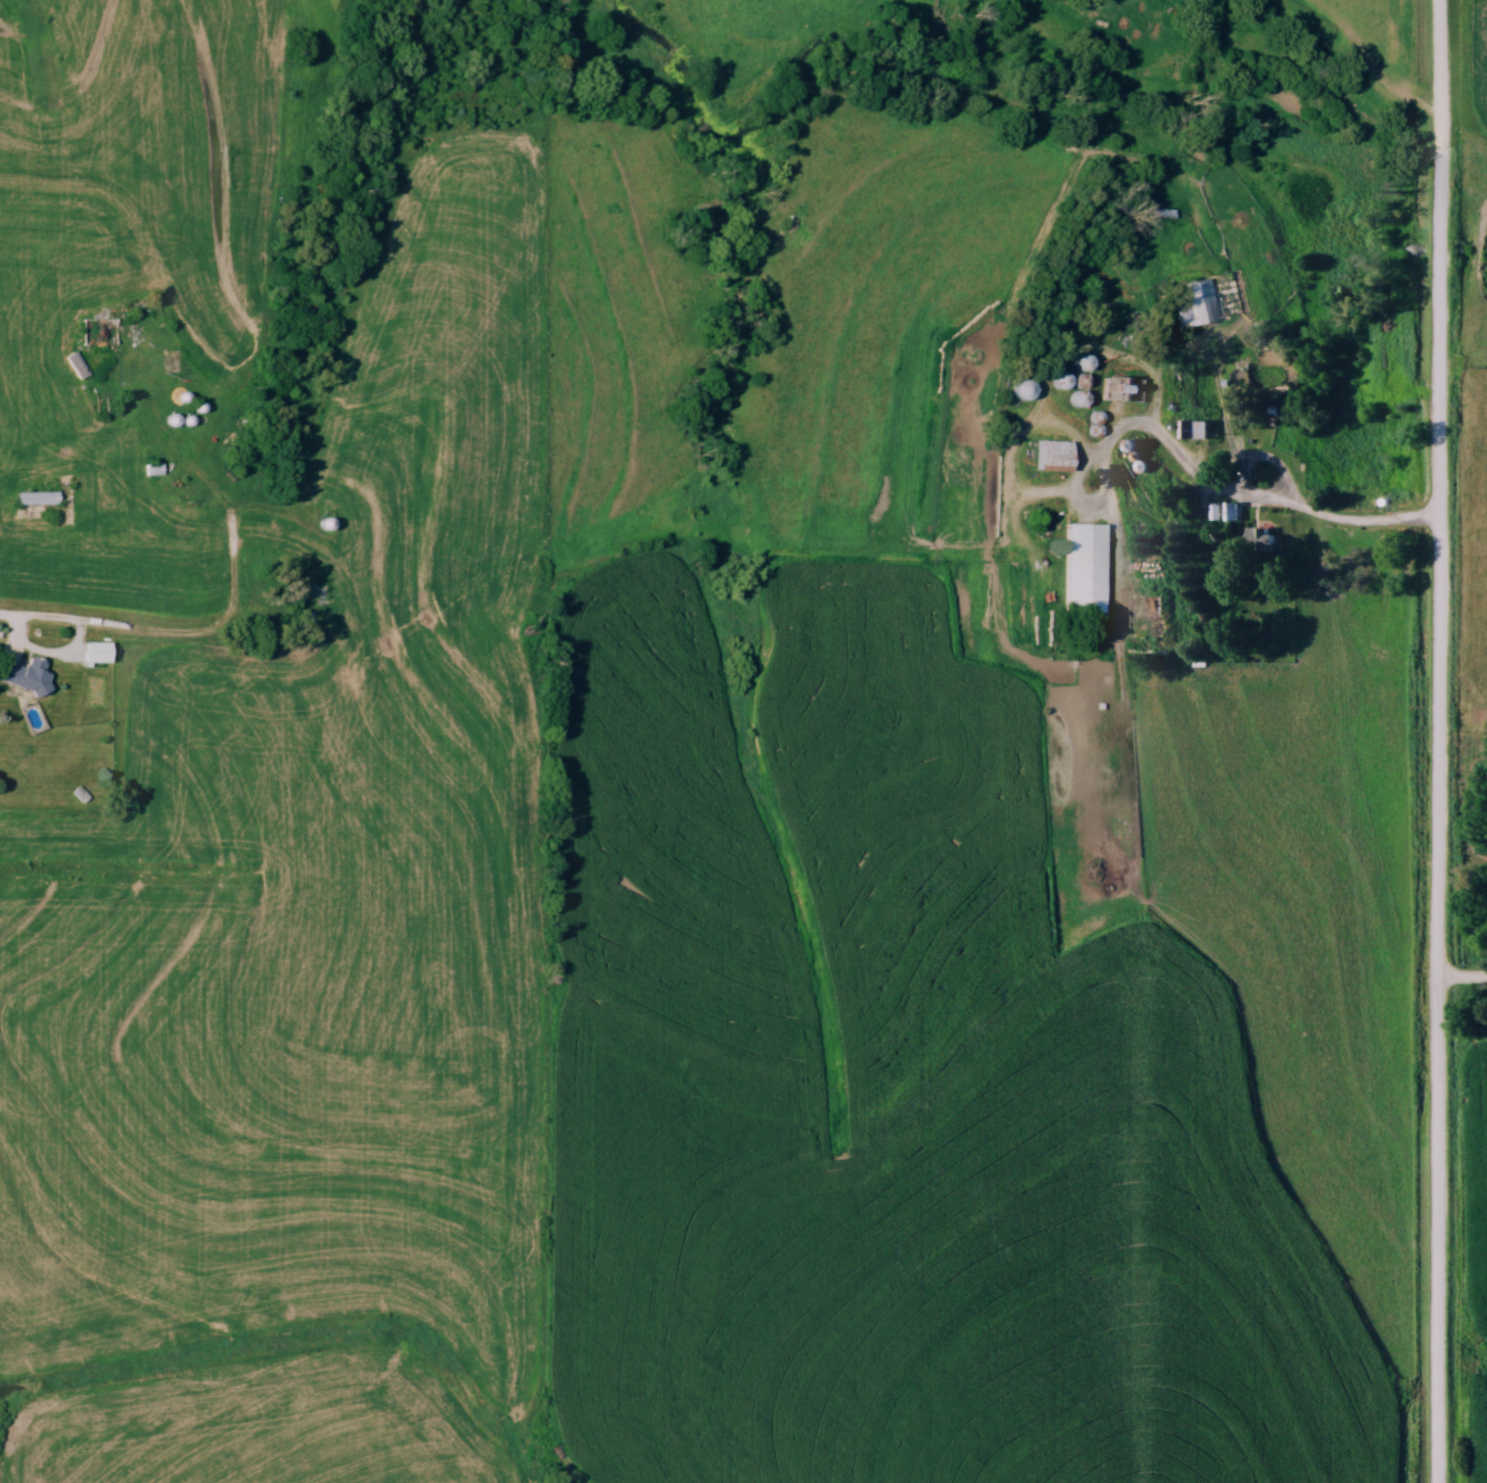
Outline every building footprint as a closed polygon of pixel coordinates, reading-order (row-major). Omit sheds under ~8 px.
[(1130,281),(1140,277),(1137,266),(1126,270),(1130,281)] [(1211,279),(1172,286),(1181,328),(1219,321),(1211,279)] [(118,347),(118,320),(82,320),(82,347),(118,347)] [(1036,397),(1034,381),(1018,383),(1020,400),(1036,397)] [(1213,439),(1213,421),(1183,421),(1183,439),(1213,439)] [(145,465),(145,475),(162,474),(162,464),(145,465)] [(58,492),(16,492),(16,504),(58,504),(58,492)] [(1227,504),(1227,520),(1237,520),(1237,504),(1227,504)] [(1107,615),(1108,525),(1069,525),(1068,614),(1107,615)] [(1248,541),(1272,541),(1272,529),(1248,529),(1248,541)] [(320,585),(299,585),(299,605),(320,605),(320,585)] [(112,643),(87,643),(87,663),(112,663),(112,643)] [(54,674),(44,670),(47,661),(31,655),(27,666),(0,657),(0,658),(0,681),(45,697),(54,674)] [(73,791),(80,803),(87,798),(79,787),(73,791)]
